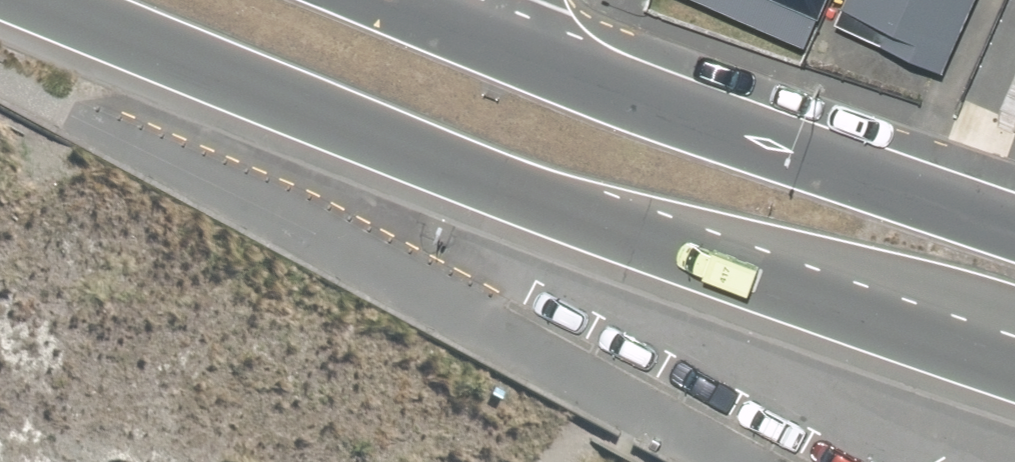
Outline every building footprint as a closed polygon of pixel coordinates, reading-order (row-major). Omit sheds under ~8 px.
[(806,46),(826,0),(697,0),(806,46)] [(836,21),(945,67),(974,0),(845,0),(836,21)]
